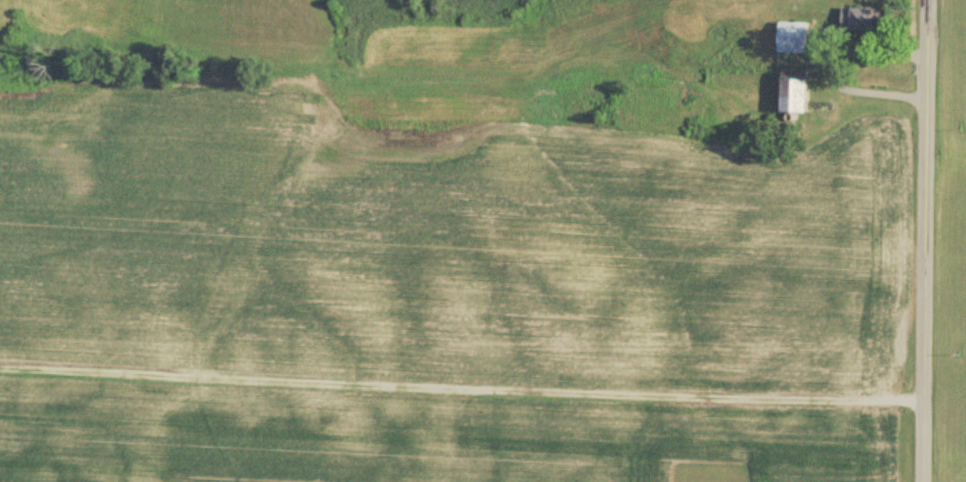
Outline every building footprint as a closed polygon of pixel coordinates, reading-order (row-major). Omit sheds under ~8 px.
[(847,10),(847,31),(883,31),(883,10),(847,10)] [(813,54),(813,23),(784,23),(784,54),(813,54)] [(788,113),(813,113),(813,72),(788,72),(788,113)]
